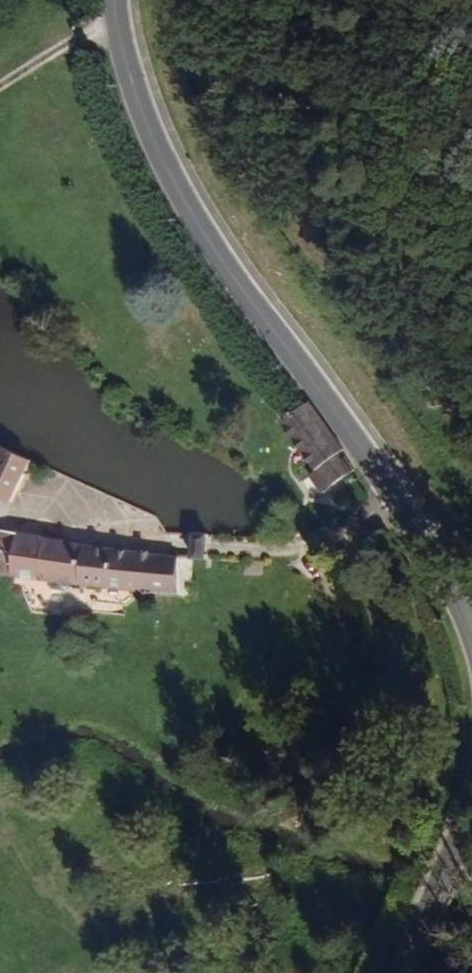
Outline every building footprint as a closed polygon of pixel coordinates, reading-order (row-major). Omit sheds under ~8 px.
[(344,449),(312,402),(282,422),(313,470),(309,473),(321,492),(353,472),(340,452),(344,449)] [(31,461),(2,448),(0,453),(0,500),(12,505),(31,461)] [(179,554),(0,530),(0,570),(174,592),(179,554)] [(189,559),(205,560),(207,533),(190,533),(189,559)]
